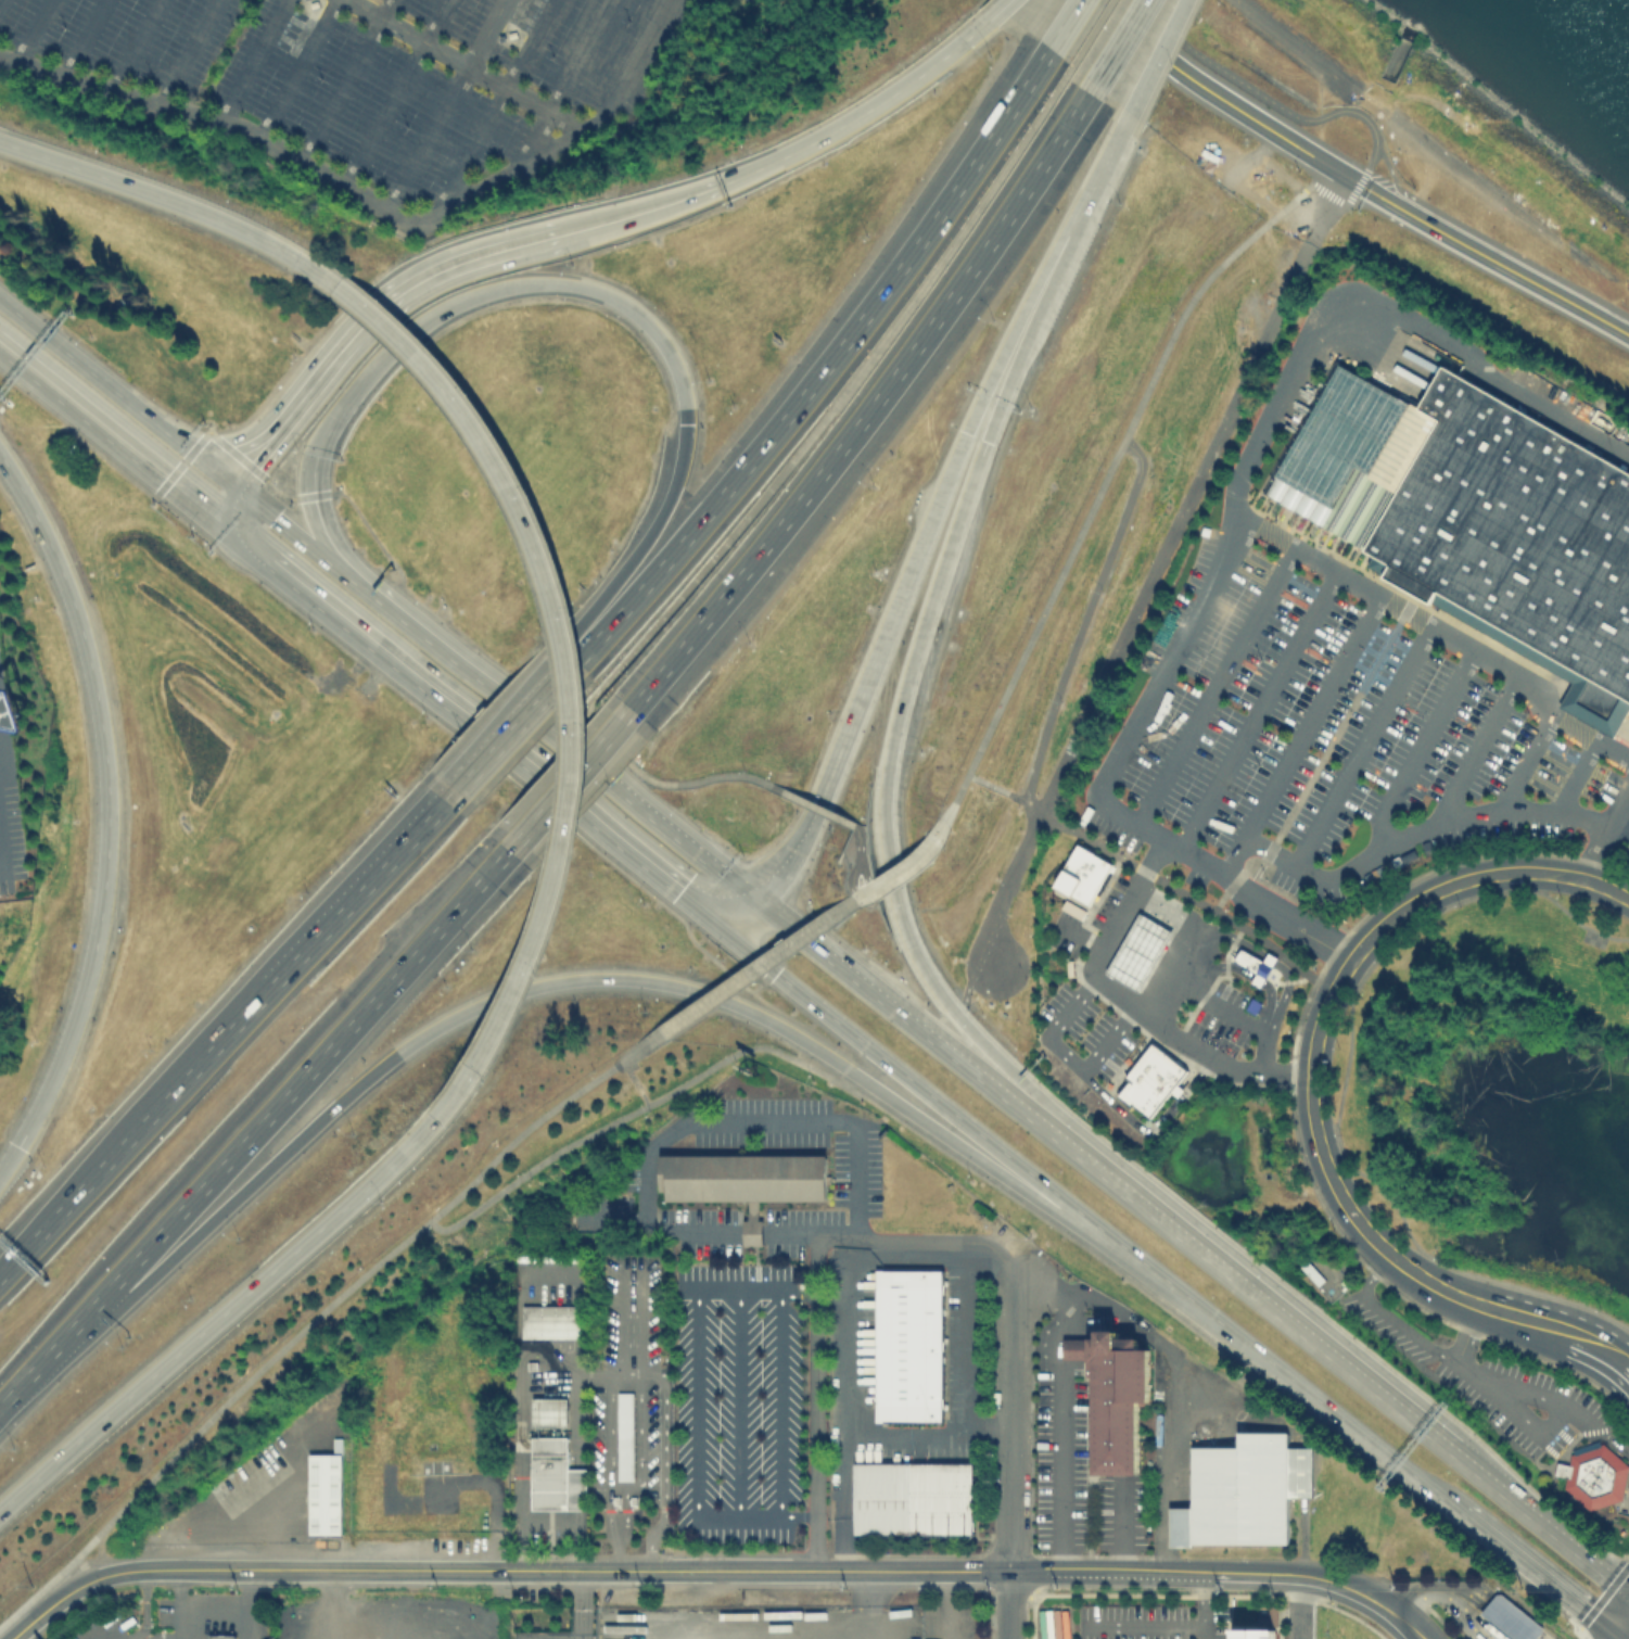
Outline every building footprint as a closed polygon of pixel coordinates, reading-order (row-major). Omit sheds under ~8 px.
[(307,2),(315,0),(317,7),(308,9),(307,2)] [(506,34),(514,30),(516,37),(507,39),(506,34)] [(1441,364),(1628,472),(1628,705),(1618,724),(1611,737),(1557,706),(1565,694),(1571,682),(1386,574),(1392,563),(1265,491),(1340,361),(1416,406),(1441,364)] [(1093,905),(1059,887),(1082,846),(1117,865),(1093,905)] [(1144,990),(1109,970),(1144,911),(1179,930),(1144,990)] [(1265,990),(1255,984),(1258,979),(1260,976),(1237,963),(1245,950),(1267,962),(1269,958),(1272,953),(1283,958),(1280,965),(1268,986),(1265,990)] [(1183,1083),(1187,1087),(1189,1088),(1183,1096),(1181,1094),(1176,1091),(1156,1117),(1140,1105),(1137,1107),(1123,1096),(1135,1081),(1131,1077),(1159,1041),(1194,1069),(1183,1083)] [(831,1192),(831,1204),(762,1203),(761,1218),(767,1218),(767,1233),(767,1245),(747,1245),(748,1232),(748,1218),(752,1218),(752,1203),(669,1203),(669,1191),(662,1191),(662,1155),(831,1156),(831,1192)] [(1325,1281),(1318,1287),(1299,1269),(1307,1261),(1325,1281)] [(876,1270),(877,1421),(944,1420),(943,1270),(876,1270)] [(586,1309),(586,1341),(523,1341),(523,1309),(586,1309)] [(1060,1338),(1060,1358),(1082,1358),(1082,1370),(1094,1370),(1094,1471),(1136,1471),(1136,1399),(1146,1399),(1146,1349),(1135,1349),(1135,1338),(1117,1338),(1117,1325),(1096,1325),(1096,1338),(1060,1338)] [(633,1392),(633,1481),(618,1481),(618,1392),(633,1392)] [(565,1398),(565,1426),(532,1426),(532,1397),(565,1398)] [(853,1460),(853,1535),(970,1535),(970,1461),(962,1461),(962,1428),(955,1428),(955,1460),(853,1460)] [(1191,1447),(1189,1504),(1166,1504),(1165,1547),(1193,1547),(1193,1541),(1286,1542),(1287,1494),(1308,1494),(1308,1448),(1285,1448),(1285,1433),(1238,1432),(1238,1447),(1191,1447)] [(585,1470),(585,1512),(531,1511),(531,1436),(567,1436),(567,1469),(585,1470)] [(1573,1452),(1571,1449),(1598,1439),(1600,1444),(1602,1443),(1627,1463),(1620,1499),(1588,1509),(1562,1487),(1564,1476),(1553,1474),(1555,1461),(1567,1463),(1568,1453),(1573,1452)] [(346,1457),(345,1539),(314,1539),(315,1457),(346,1457)] [(1542,1634),(1538,1638),(1500,1638),(1487,1629),(1492,1623),(1481,1614),(1497,1596),(1502,1594),(1542,1628),(1542,1634)] [(1064,1600),(1064,1638),(1038,1638),(1038,1600),(1064,1600)] [(1256,1616),(1256,1627),(1276,1627),(1276,1608),(1268,1608),(1267,1616),(1256,1616)] [(1280,1628),(1280,1638),(1242,1638),(1242,1629),(1280,1628)]
